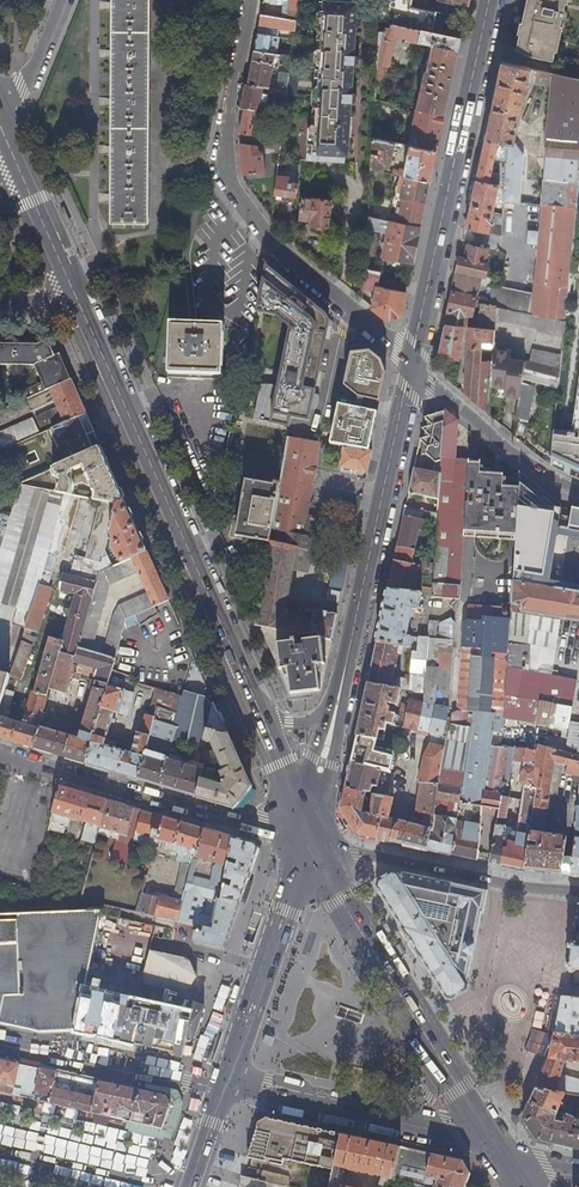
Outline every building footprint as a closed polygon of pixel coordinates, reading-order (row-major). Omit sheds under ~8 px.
[(112,211),(111,211),(111,223),(150,224),(150,211),(149,211),(150,0),(113,0),(112,211)] [(272,1),(285,1),(282,17),(297,19),(298,6),(290,5),(290,0),(272,0),(272,1)] [(307,161),(346,164),(347,137),(349,137),(350,129),(352,129),(353,125),(347,125),(348,117),(346,117),(347,102),(354,103),(356,102),(357,101),(358,98),(357,96),(356,94),(354,93),(349,93),(349,87),(348,87),(350,64),(356,65),(358,64),(359,62),(360,60),(359,58),(358,56),(356,55),(352,55),(352,49),(351,49),(352,26),(356,26),(358,26),(360,25),(362,24),(362,21),(362,19),(360,18),(359,17),(354,17),(354,11),(353,11),(353,2),(352,2),(353,0),(345,0),(345,2),(325,0),(325,9),(321,9),(319,11),(318,26),(320,29),(323,30),(322,46),(319,46),(316,49),(315,64),(317,68),(321,68),(319,84),(316,84),(314,87),(312,101),(314,104),(318,105),(317,121),(313,120),(310,126),(307,161)] [(410,0),(382,0),(380,20),(387,22),(392,23),(428,31),(432,32),(434,32),(444,34),(462,38),(465,24),(436,17),(437,13),(408,7),(410,0)] [(523,22),(525,23),(522,34),(521,34),(517,49),(531,55),(554,60),(556,51),(555,51),(561,26),(562,26),(564,19),(565,19),(568,17),(569,14),(569,12),(568,10),(566,9),(568,0),(528,0),(523,22)] [(282,17),(262,14),(260,25),(278,27),(292,29),(292,33),(295,33),(297,19),(282,17)] [(445,115),(462,38),(444,34),(434,32),(432,32),(428,31),(392,23),(392,26),(386,25),(387,22),(380,20),(380,25),(386,26),(385,31),(380,30),(378,64),(387,66),(393,67),(394,62),(391,62),(397,36),(409,39),(409,41),(419,43),(431,45),(418,109),(445,115)] [(294,38),(258,33),(255,50),(271,52),(272,40),(284,42),(294,43),(294,38)] [(282,54),(292,55),(294,43),(284,42),(282,54)] [(249,84),(288,91),(290,72),(281,72),(280,83),(271,81),(273,72),(276,53),(271,52),(255,50),(249,84)] [(276,53),(273,72),(281,64),(282,54),(276,53)] [(281,64),(291,66),(292,55),(282,54),(281,64)] [(537,70),(503,62),(486,138),(508,143),(507,157),(505,186),(504,201),(520,203),(524,154),(523,154),(516,142),(528,82),(534,83),(537,70)] [(385,86),(387,66),(378,64),(376,85),(385,86)] [(554,73),(537,70),(534,83),(552,87),(554,73)] [(554,73),(552,87),(546,156),(548,156),(543,205),(544,205),(578,209),(578,193),(578,79),(554,73)] [(277,137),(282,138),(288,91),(249,84),(247,84),(242,108),(245,109),(241,133),(256,135),(258,122),(262,101),(282,104),(277,137)] [(441,132),(445,115),(418,109),(414,127),(441,132)] [(437,152),(441,132),(414,127),(410,145),(410,146),(437,152)] [(279,171),(280,161),(282,138),(277,137),(260,135),(256,135),(241,133),(240,133),(245,180),(246,181),(263,180),(262,172),(266,171),(264,153),(260,149),(259,149),(259,146),(277,148),(276,156),(273,156),(272,170),(274,171),(279,171)] [(431,182),(437,152),(410,146),(410,145),(373,138),(372,148),(382,150),(381,155),(372,153),(371,169),(384,172),(385,165),(391,166),(395,147),(401,153),(408,155),(405,170),(400,168),(398,175),(405,176),(431,182)] [(508,143),(486,138),(477,180),(467,228),(502,236),(503,227),(492,224),(500,185),(498,184),(500,174),(493,173),(497,154),(507,157),(508,143)] [(298,196),(299,183),(290,182),(291,177),(278,176),(276,194),(298,196)] [(426,204),(431,182),(405,176),(400,199),(403,199),(426,204)] [(304,197),(301,218),(313,219),(312,225),(329,227),(332,201),(304,197)] [(421,228),(426,204),(403,199),(398,223),(421,228)] [(578,209),(544,205),(540,233),(530,232),(529,243),(539,244),(536,277),(535,288),(534,297),(533,315),(556,320),(566,321),(567,308),(568,294),(563,293),(560,291),(561,287),(569,288),(569,284),(578,209)] [(391,221),(368,216),(368,225),(389,229),(391,221)] [(391,221),(389,229),(384,257),(413,264),(421,228),(398,223),(391,221)] [(465,258),(460,257),(458,271),(482,276),(486,277),(489,264),(485,263),(488,250),(468,246),(465,258)] [(325,313),(268,267),(259,315),(277,317),(292,327),(285,361),(272,423),(289,426),(291,417),(309,421),(330,325),(330,320),(329,317),(325,313)] [(375,271),(365,269),(364,283),(372,285),(375,271)] [(482,276),(458,271),(453,291),(477,296),(482,276)] [(528,287),(535,288),(536,277),(529,276),(528,287)] [(372,285),(364,283),(364,284),(364,289),(377,292),(378,286),(372,285)] [(407,293),(379,286),(378,286),(377,292),(373,308),(388,320),(402,316),(407,293)] [(492,288),(489,305),(498,307),(498,308),(509,310),(518,312),(524,313),(533,315),(534,297),(492,288)] [(477,296),(453,291),(446,325),(464,327),(466,327),(468,314),(473,315),(477,296)] [(478,318),(477,328),(496,330),(497,323),(498,308),(498,307),(489,305),(481,303),(481,310),(478,318)] [(497,323),(564,337),(566,321),(556,320),(533,315),(524,313),(518,312),(509,310),(498,308),(497,323)] [(171,323),(169,374),(172,374),(172,378),(220,380),(220,376),(223,376),(225,325),(171,323)] [(446,325),(440,351),(461,354),(464,327),(446,325)] [(465,395),(489,415),(492,384),(494,362),(482,361),(484,342),(495,343),(496,330),(477,328),(470,327),(465,395)] [(385,359),(349,331),(337,392),(384,402),(390,374),(385,359)] [(46,390),(50,388),(72,379),(60,354),(55,356),(51,345),(56,343),(53,337),(38,344),(0,344),(0,365),(36,366),(43,382),(24,391),(28,399),(46,390)] [(523,383),(523,381),(524,376),(526,362),(511,359),(512,351),(495,347),(494,362),(492,384),(505,387),(503,394),(520,398),(521,396),(523,383)] [(531,364),(560,372),(562,356),(534,350),(531,364)] [(524,376),(559,385),(560,372),(531,364),(526,362),(524,376)] [(523,381),(558,390),(559,385),(524,376),(523,381)] [(43,433),(53,428),(87,414),(72,379),(50,388),(59,408),(36,418),(43,433)] [(518,420),(521,421),(522,421),(524,414),(530,416),(534,390),(528,389),(529,384),(523,383),(521,396),(520,398),(517,419),(518,420)] [(381,413),(342,405),(334,445),(345,447),(373,451),(381,413)] [(443,458),(456,459),(460,421),(447,410),(446,411),(443,458)] [(441,474),(443,458),(446,411),(426,418),(428,421),(427,427),(424,428),(424,429),(426,432),(425,438),(422,439),(421,440),(429,447),(428,454),(424,455),(421,467),(424,470),(441,474)] [(53,428),(68,462),(94,451),(87,435),(94,432),(87,414),(53,428)] [(40,434),(34,418),(0,433),(0,452),(40,434)] [(578,465),(578,423),(578,428),(555,426),(552,453),(578,465)] [(307,515),(320,442),(288,437),(281,484),(273,529),(313,537),(339,543),(353,546),(357,526),(307,515)] [(368,473),(373,451),(345,447),(340,468),(368,473)] [(84,484),(90,487),(91,486),(95,495),(95,500),(101,501),(118,504),(125,502),(102,448),(94,451),(68,462),(54,469),(52,473),(54,478),(58,479),(59,483),(57,493),(65,494),(74,496),(75,486),(84,483),(84,484)] [(452,509),(456,459),(443,458),(441,474),(439,499),(439,508),(452,509)] [(466,509),(470,460),(456,459),(452,509),(466,510),(466,509)] [(464,536),(517,540),(519,505),(520,491),(503,490),(504,478),(481,476),(481,461),(470,460),(466,509),(466,510),(464,536)] [(439,499),(441,474),(424,470),(415,468),(410,493),(439,499)] [(238,535),(271,541),(273,529),(281,484),(275,482),(274,485),(249,480),(242,516),(238,535)] [(0,556),(0,614),(3,604),(36,490),(36,488),(21,485),(0,556)] [(36,490),(3,604),(18,608),(48,504),(52,493),(36,490)] [(81,497),(74,496),(65,494),(62,507),(49,554),(60,557),(66,552),(81,497)] [(36,749),(41,727),(51,690),(60,654),(77,658),(79,649),(99,572),(112,567),(105,550),(109,537),(118,504),(101,501),(87,558),(94,560),(94,561),(87,559),(85,563),(74,560),(70,575),(63,573),(60,585),(61,591),(75,595),(63,641),(51,637),(36,692),(34,692),(25,724),(10,719),(12,711),(1,708),(0,713),(0,738),(36,749)] [(118,504),(109,537),(116,539),(114,548),(121,563),(147,551),(125,502),(118,504)] [(44,571),(49,554),(62,507),(48,504),(18,608),(31,612),(39,589),(44,571)] [(554,511),(519,505),(517,540),(515,571),(533,574),(542,575),(554,511)] [(426,521),(437,523),(438,513),(407,506),(405,517),(426,521)] [(554,511),(542,575),(533,574),(531,584),(578,592),(578,584),(550,579),(557,535),(578,538),(578,530),(568,528),(559,526),(561,508),(555,506),(554,511)] [(462,573),(464,536),(466,510),(452,509),(439,508),(438,513),(437,523),(439,524),(437,555),(449,555),(448,571),(462,573)] [(571,508),(568,528),(578,530),(578,510),(571,508)] [(238,538),(238,535),(242,516),(234,514),(230,536),(238,538)] [(436,570),(436,564),(414,559),(420,531),(424,532),(426,521),(405,517),(389,590),(424,594),(424,588),(425,587),(416,586),(419,576),(430,578),(431,569),(436,570)] [(271,541),(258,617),(256,625),(262,626),(296,633),(322,639),(332,641),(338,615),(315,610),(313,620),(284,615),(292,572),(296,550),(311,553),(313,537),(273,529),(271,541)] [(340,603),(353,546),(339,543),(327,599),(329,601),(340,603)] [(307,575),(311,553),(296,550),(292,572),(307,575)] [(103,656),(115,660),(123,631),(125,622),(126,619),(136,615),(155,607),(169,601),(147,551),(121,563),(112,567),(99,572),(79,649),(92,653),(110,585),(139,572),(148,593),(120,606),(114,616),(103,656)] [(461,586),(462,573),(448,571),(449,555),(437,555),(436,564),(436,570),(435,583),(461,586)] [(22,642),(33,645),(35,646),(37,638),(30,636),(31,631),(38,633),(53,589),(48,587),(53,574),(44,571),(39,589),(31,612),(26,628),(22,642)] [(531,584),(514,581),(513,605),(522,607),(522,612),(533,614),(578,621),(578,592),(531,584)] [(434,598),(460,599),(461,586),(435,583),(435,589),(424,588),(424,594),(424,595),(433,596),(434,598)] [(423,595),(424,595),(424,594),(389,590),(378,642),(404,646),(413,648),(413,652),(414,652),(414,644),(415,637),(408,636),(415,610),(419,611),(423,595)] [(488,713),(505,714),(506,696),(508,668),(512,619),(503,619),(504,614),(504,613),(504,608),(470,605),(469,620),(465,623),(459,711),(471,711),(481,712),(488,713)] [(159,614),(155,607),(136,615),(142,624),(159,614)] [(26,628),(31,612),(18,608),(13,624),(26,628)] [(529,672),(533,614),(522,612),(512,610),(512,619),(508,668),(506,696),(505,714),(505,717),(569,730),(578,681),(529,672)] [(440,638),(455,640),(456,623),(454,620),(453,620),(453,618),(451,618),(441,622),(440,638)] [(430,637),(438,638),(439,622),(430,621),(430,637)] [(296,633),(262,626),(282,671),(289,671),(292,695),(321,691),(318,666),(327,665),(332,641),(322,639),(304,641),(304,647),(298,648),(296,633)] [(425,694),(427,667),(430,639),(420,637),(419,645),(418,652),(414,652),(413,652),(410,680),(409,691),(409,693),(425,694)] [(11,675),(11,676),(21,680),(33,645),(22,642),(11,675)] [(401,690),(409,691),(410,680),(394,677),(400,655),(403,655),(404,646),(378,642),(369,684),(401,690)] [(41,727),(36,749),(87,764),(108,685),(112,671),(115,660),(103,656),(92,653),(79,649),(77,658),(60,654),(51,690),(66,694),(71,674),(92,680),(90,688),(94,689),(80,739),(41,727)] [(436,706),(449,709),(453,670),(427,667),(425,694),(424,703),(418,730),(430,733),(431,728),(436,706)] [(2,707),(2,705),(6,691),(11,676),(11,675),(0,672),(0,706),(2,707)] [(369,684),(358,735),(379,739),(381,729),(387,730),(388,723),(394,724),(396,714),(392,713),(393,710),(390,709),(390,708),(388,706),(388,703),(398,705),(401,690),(369,684)] [(108,685),(87,764),(139,780),(152,733),(156,721),(156,718),(147,715),(142,733),(139,733),(134,753),(117,748),(119,743),(108,740),(112,722),(115,723),(117,716),(114,715),(115,712),(129,716),(135,693),(108,685)] [(153,707),(159,708),(167,711),(178,713),(183,695),(158,689),(153,707)] [(6,691),(2,705),(11,707),(15,693),(6,691)] [(184,691),(183,695),(178,713),(174,727),(179,728),(175,740),(203,749),(206,741),(209,729),(213,705),(207,697),(184,691)] [(412,729),(418,730),(424,703),(410,700),(408,712),(406,727),(412,728),(412,729)] [(203,769),(197,797),(234,809),(251,788),(228,735),(227,732),(215,705),(214,702),(213,705),(209,729),(206,741),(213,743),(225,772),(221,773),(223,778),(227,776),(228,779),(226,782),(224,781),(223,783),(224,784),(223,786),(217,785),(219,780),(213,779),(215,772),(203,768),(203,769)] [(220,702),(215,705),(227,732),(232,730),(220,702)] [(444,736),(449,709),(436,706),(431,728),(430,733),(431,733),(444,736)] [(159,708),(156,718),(156,721),(164,724),(167,711),(159,708)] [(167,711),(164,724),(174,727),(178,713),(167,711)] [(399,725),(406,727),(408,712),(402,711),(399,725)] [(469,727),(471,711),(459,711),(453,714),(452,723),(469,727)] [(452,855),(478,860),(483,813),(499,815),(502,797),(503,792),(504,782),(508,783),(513,761),(516,748),(509,747),(509,748),(492,746),(494,733),(493,733),(494,726),(491,725),(492,719),(487,718),(488,713),(481,712),(481,717),(477,716),(476,722),(473,721),(472,728),(471,728),(469,744),(464,773),(462,789),(455,836),(452,855)] [(494,733),(504,734),(505,717),(505,714),(488,713),(487,718),(492,719),(491,725),(494,726),(493,733),(494,733)] [(156,721),(152,733),(175,740),(179,728),(174,727),(164,724),(156,721)] [(397,742),(403,743),(406,727),(399,725),(394,724),(388,723),(387,730),(385,740),(379,739),(376,753),(382,754),(382,753),(394,756),(397,742)] [(469,744),(471,728),(469,727),(452,723),(452,725),(448,737),(448,738),(469,744)] [(578,747),(578,743),(578,726),(574,725),(571,746),(578,747)] [(152,733),(139,780),(197,797),(203,769),(173,760),(174,757),(170,756),(172,753),(170,752),(171,748),(173,749),(175,742),(174,741),(175,740),(152,733)] [(444,748),(448,738),(448,737),(444,736),(431,733),(431,744),(444,748)] [(516,748),(521,748),(525,733),(504,734),(494,733),(492,746),(509,748),(509,747),(516,748)] [(384,771),(391,772),(394,756),(382,753),(382,754),(376,753),(379,739),(358,735),(353,763),(382,770),(384,771)] [(401,757),(403,743),(397,742),(394,756),(401,757)] [(438,784),(441,769),(445,748),(444,748),(431,744),(425,757),(419,783),(422,783),(438,784)] [(562,874),(564,858),(567,839),(566,837),(545,834),(555,763),(568,766),(566,774),(575,775),(573,788),(578,789),(578,757),(577,756),(578,747),(571,746),(569,754),(555,750),(539,745),(538,751),(539,751),(537,764),(536,771),(533,788),(538,789),(525,870),(562,874)] [(528,763),(537,764),(539,751),(538,751),(521,748),(516,748),(513,761),(528,763)] [(377,796),(391,798),(392,789),(392,782),(391,772),(384,771),(382,770),(353,763),(347,789),(367,794),(367,793),(372,793),(376,793),(376,796),(377,796)] [(462,789),(464,773),(441,769),(438,784),(462,789)] [(502,865),(525,870),(538,789),(533,788),(536,771),(527,770),(525,769),(523,783),(526,786),(518,834),(512,833),(511,838),(508,849),(505,848),(502,865)] [(434,814),(438,784),(422,783),(418,817),(425,817),(426,813),(434,814)] [(438,784),(434,814),(433,830),(431,829),(428,850),(452,855),(455,836),(462,789),(438,784)] [(87,823),(101,828),(109,800),(71,789),(60,786),(53,813),(54,813),(87,823)] [(359,835),(378,839),(383,818),(372,815),(372,814),(376,796),(376,793),(372,793),(367,793),(367,794),(347,789),(343,809),(359,835)] [(378,839),(392,842),(396,826),(398,825),(399,821),(390,819),(395,799),(391,798),(377,796),(376,796),(372,814),(372,815),(383,818),(378,839)] [(499,815),(498,817),(507,818),(510,798),(502,797),(499,815)] [(101,828),(101,829),(127,837),(128,837),(136,809),(109,800),(101,828)] [(128,837),(127,837),(125,845),(134,848),(135,842),(135,841),(143,811),(136,809),(128,837)] [(145,903),(143,913),(178,921),(197,850),(201,851),(207,830),(144,811),(135,842),(157,848),(158,847),(186,855),(174,900),(148,894),(145,903)] [(144,811),(143,811),(135,841),(135,842),(144,811)] [(424,828),(431,829),(433,830),(434,814),(426,813),(425,817),(424,827),(424,828)] [(392,842),(428,850),(431,829),(424,828),(424,827),(399,821),(398,825),(396,826),(392,842)] [(490,863),(502,865),(505,848),(508,849),(511,838),(505,835),(506,827),(497,825),(490,863)] [(234,838),(207,830),(201,851),(197,850),(178,921),(198,925),(213,928),(220,899),(223,900),(234,838)] [(234,838),(223,900),(241,903),(242,903),(249,880),(260,850),(255,843),(234,838)] [(134,848),(125,845),(120,863),(132,867),(137,849),(134,848)] [(145,865),(143,870),(150,872),(155,855),(152,854),(148,866),(145,865)] [(562,874),(571,875),(574,859),(564,858),(562,874)] [(470,985),(468,983),(482,913),(484,913),(488,892),(393,871),(378,881),(376,887),(422,959),(447,1000),(453,1001),(469,991),(470,985)] [(249,880),(242,903),(249,905),(256,883),(249,880)] [(50,893),(48,903),(65,907),(67,897),(50,893)] [(198,925),(195,942),(226,948),(231,934),(241,904),(241,903),(223,900),(220,899),(213,928),(198,925)] [(141,902),(137,912),(143,913),(145,903),(141,902)] [(574,942),(569,946),(569,950),(571,953),(571,961),(567,964),(567,969),(570,973),(574,973),(577,971),(578,971),(578,902),(578,904),(576,904),(576,907),(578,907),(574,942)] [(241,904),(231,934),(238,936),(248,906),(241,904)] [(102,905),(101,910),(100,915),(120,919),(123,909),(102,905)] [(42,1033),(77,1031),(85,990),(100,915),(101,910),(0,915),(0,1024),(42,1033)] [(162,992),(185,1000),(189,985),(189,980),(198,978),(191,962),(188,959),(170,955),(151,951),(143,978),(143,980),(143,983),(146,986),(149,988),(157,990),(162,992)] [(162,992),(157,990),(154,1005),(136,1001),(85,990),(77,1031),(151,1047),(162,992)] [(185,1000),(162,992),(151,1047),(185,1055),(188,1038),(195,1039),(206,1007),(185,1000)] [(556,1034),(578,1037),(578,999),(563,997),(560,1011),(556,1034)] [(556,1034),(535,1089),(536,1089),(578,1096),(578,1080),(562,1075),(566,1061),(578,1063),(578,1037),(556,1034)] [(0,1061),(0,1083),(16,1087),(14,1095),(35,1100),(42,1070),(17,1064),(0,1061)] [(57,1073),(42,1070),(35,1100),(36,1101),(42,1102),(43,1098),(40,1097),(41,1094),(52,1096),(57,1073)] [(100,1082),(57,1073),(52,1096),(51,1104),(94,1114),(100,1082)] [(141,1091),(100,1082),(94,1114),(104,1116),(106,1108),(110,1109),(110,1111),(113,1111),(113,1109),(119,1111),(133,1114),(134,1112),(141,1091)] [(0,1083),(0,1092),(14,1095),(16,1087),(0,1083)] [(536,1089),(530,1103),(529,1103),(523,1119),(538,1141),(556,1145),(578,1150),(578,1109),(577,1119),(568,1115),(568,1114),(563,1112),(561,1112),(560,1118),(557,1118),(558,1115),(563,1103),(578,1106),(578,1096),(536,1089)] [(167,1096),(141,1091),(134,1112),(150,1115),(147,1126),(164,1129),(173,1105),(167,1096)] [(51,1104),(52,1096),(41,1094),(40,1097),(43,1098),(42,1102),(51,1104)] [(174,1098),(167,1096),(173,1105),(164,1129),(170,1132),(179,1105),(174,1098)] [(119,1111),(117,1119),(130,1122),(133,1114),(119,1111)] [(256,1111),(232,1186),(466,1186),(471,1174),(464,1160),(461,1152),(256,1111)] [(133,1114),(130,1122),(147,1126),(150,1115),(134,1112),(133,1114)]
